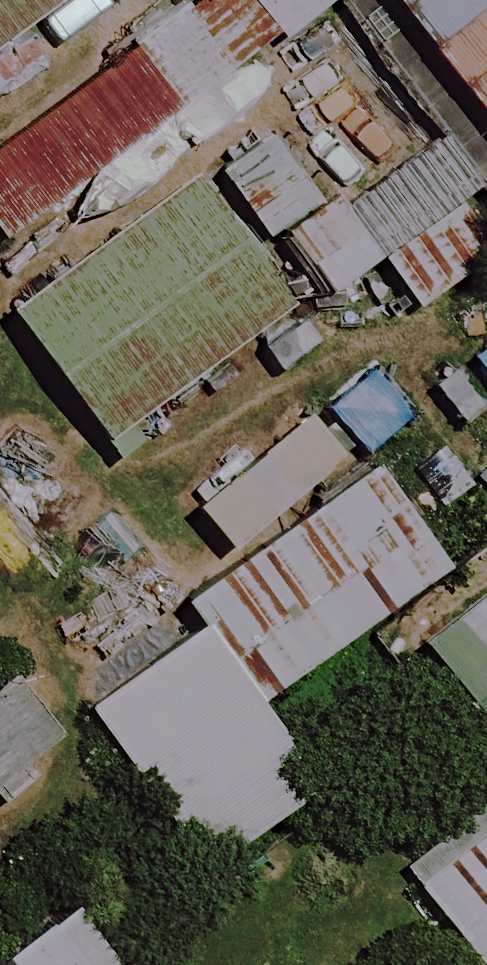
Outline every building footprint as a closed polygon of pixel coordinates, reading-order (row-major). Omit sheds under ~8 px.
[(200,0),(193,0),(0,143),(0,237),(2,240),(52,202),(78,236),(269,94),(200,0)] [(62,0),(0,0),(0,46),(62,0)] [(276,33),(323,0),(254,0),(276,33)] [(438,144),(291,243),(327,297),(384,258),(415,303),(486,255),(486,217),(438,144)] [(297,299),(201,175),(22,312),(118,436),(297,299)] [(340,457),(306,415),(193,505),(227,547),(340,457)] [(444,555),(373,463),(205,592),(276,684),(444,555)] [(425,624),(486,704),(486,577),(425,624)] [(316,777),(205,634),(105,710),(215,854),(316,777)] [(0,684),(0,781),(67,728),(19,669),(0,684)] [(457,819),(364,890),(422,964),(486,964),(486,857),(457,819)] [(0,932),(0,964),(26,964),(0,932)]
